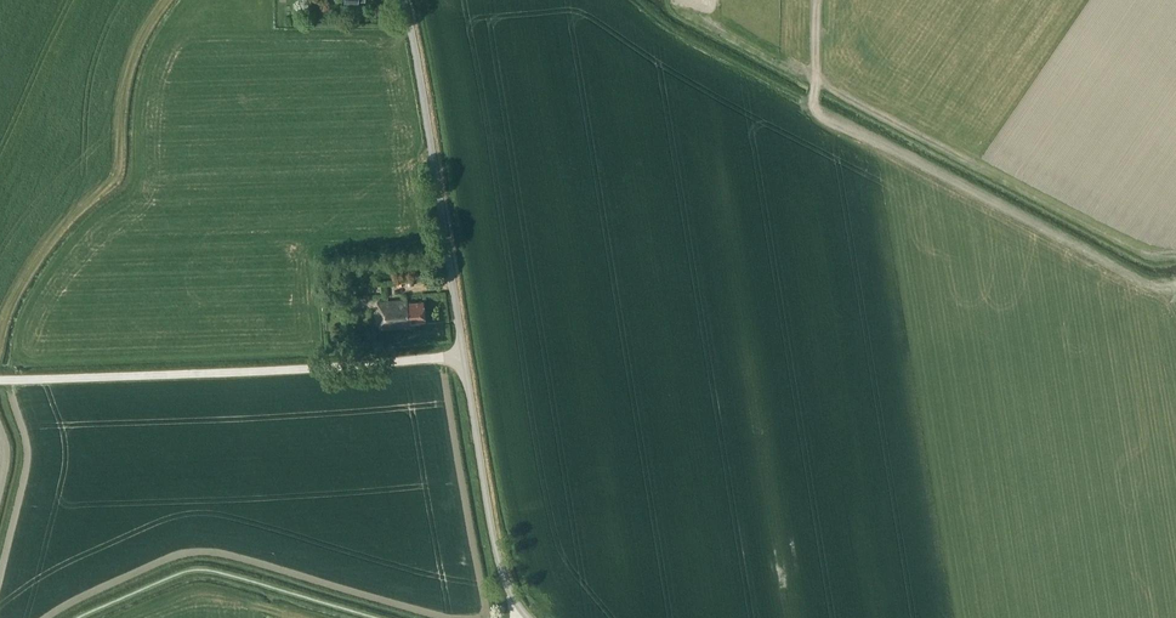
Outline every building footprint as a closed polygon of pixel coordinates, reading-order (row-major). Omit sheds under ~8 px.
[(348,307),(347,297),(321,299),(322,309),(348,307)] [(405,302),(405,299),(379,302),(382,328),(409,325),(409,324),(426,322),(424,300),(405,302)]
